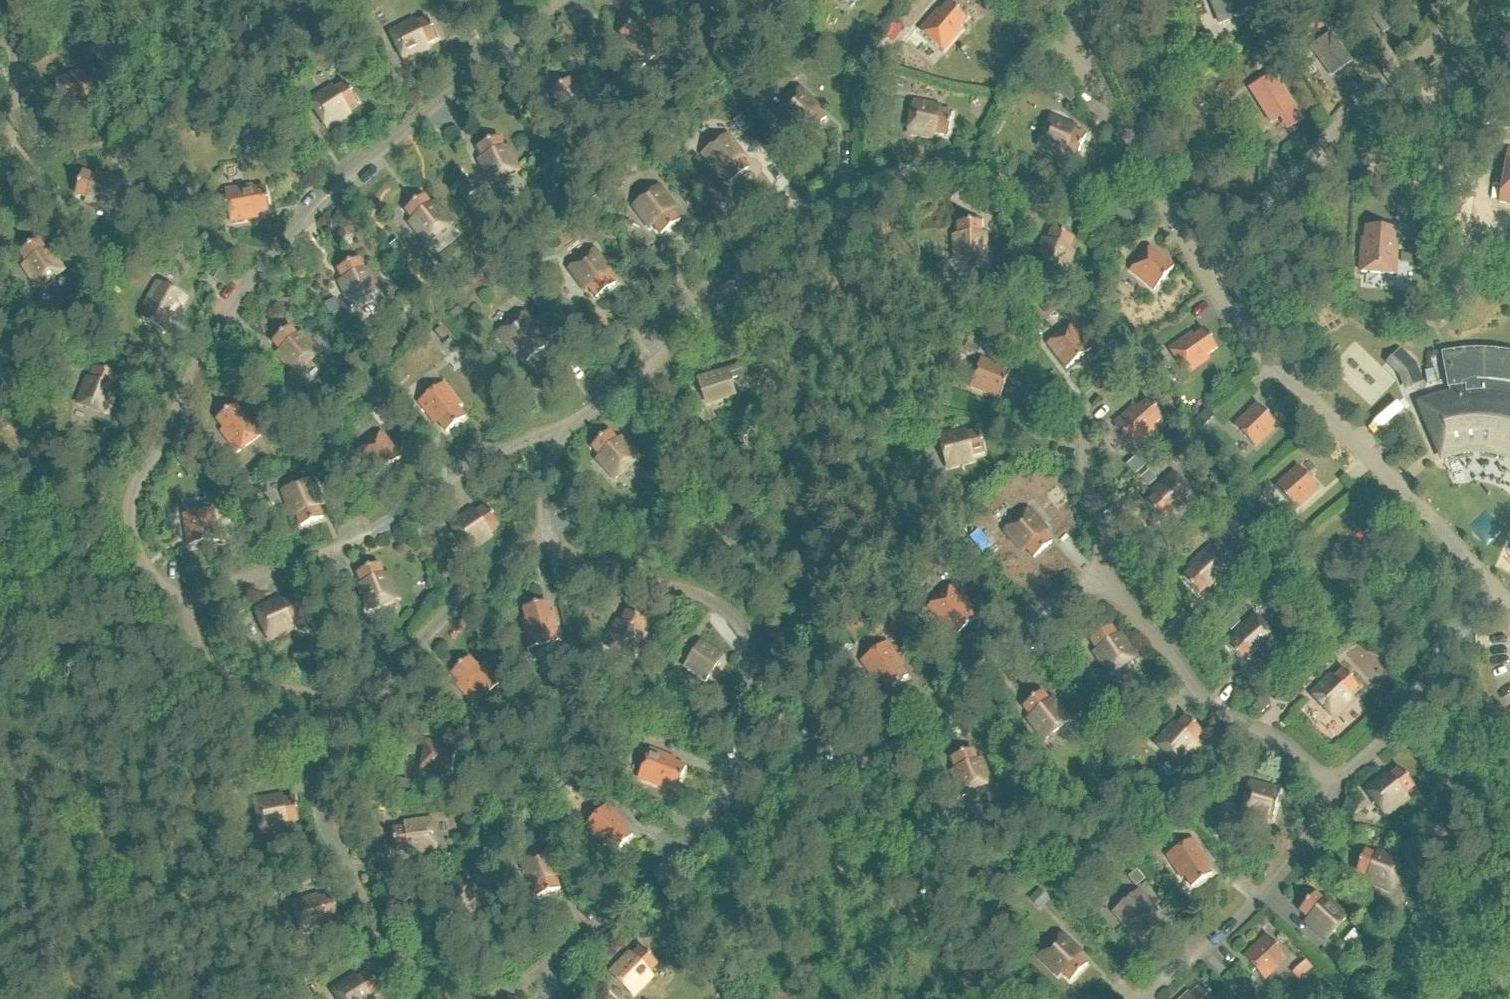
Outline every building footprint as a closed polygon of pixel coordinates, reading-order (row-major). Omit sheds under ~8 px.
[(689,0),(678,0),(671,5),(679,15),(693,5),(689,0)] [(1255,0),(1211,0),(1221,25),(1259,11),(1255,0)] [(958,29),(967,19),(949,4),(935,21),(932,18),(920,32),(944,52),(961,31),(958,29)] [(1262,13),(1250,18),(1254,28),(1266,24),(1262,13)] [(426,46),(438,41),(427,20),(408,30),(406,26),(390,34),(404,62),(428,50),(426,46)] [(646,30),(637,20),(619,35),(633,52),(630,54),(642,68),(666,49),(649,28),(646,30)] [(1355,60),(1333,31),(1312,48),(1334,77),(1355,60)] [(889,54),(879,45),(871,54),(882,63),(889,54)] [(617,70),(610,75),(618,87),(625,83),(617,70)] [(99,102),(94,72),(68,76),(68,80),(55,82),(59,105),(81,101),(81,105),(99,102)] [(1251,88),(1273,124),(1299,108),(1277,72),(1251,88)] [(1231,126),(1244,120),(1250,132),(1262,126),(1237,74),(1212,86),(1231,126)] [(573,128),(597,109),(580,88),(577,90),(569,80),(551,95),(564,112),(561,114),(573,128)] [(347,111),(358,104),(345,85),(327,97),(325,93),(310,103),(326,129),(349,114),(347,111)] [(1070,104),(1076,96),(1063,85),(1057,93),(1070,104)] [(810,137),(825,120),(809,105),(812,102),(799,90),(778,113),(797,131),(800,128),(810,137)] [(947,137),(952,115),(930,110),(931,107),(913,103),(907,134),(934,139),(935,135),(947,137)] [(263,121),(270,116),(264,106),(257,111),(263,121)] [(287,119),(292,126),(312,113),(307,106),(287,119)] [(750,128),(741,116),(732,123),(741,135),(750,128)] [(1076,159),(1085,138),(1065,129),(1067,125),(1050,118),(1038,146),(1063,157),(1064,154),(1076,159)] [(730,185),(748,171),(735,153),(738,151),(727,136),(702,155),(719,177),(722,174),(730,185)] [(491,186),(519,173),(507,149),(504,150),(498,138),(477,148),(487,168),(483,170),(491,186)] [(1508,152),(1499,203),(1509,205),(1509,153),(1508,152)] [(111,212),(122,182),(96,173),(95,177),(82,173),(75,195),(96,202),(94,206),(111,212)] [(471,193),(465,182),(457,186),(463,198),(471,193)] [(253,192),(252,188),(226,192),(231,223),(249,220),(248,216),(270,212),(266,189),(253,192)] [(661,236),(679,223),(666,205),(669,203),(658,188),(634,207),(650,228),(653,226),(661,236)] [(187,203),(185,190),(173,191),(174,205),(187,203)] [(608,207),(602,195),(588,202),(594,214),(608,207)] [(427,245),(451,225),(434,204),(431,207),(423,197),(405,211),(419,228),(415,231),(427,245)] [(981,245),(980,223),(957,224),(958,237),(954,237),(955,264),(986,263),(985,245),(981,245)] [(1498,224),(1498,236),(1509,236),(1509,224),(1498,224)] [(1393,276),(1395,243),(1391,243),(1392,231),(1370,229),(1369,245),(1363,245),(1361,274),(1393,276)] [(1069,251),(1074,239),(1052,230),(1044,251),(1040,249),(1033,266),(1062,278),(1072,253),(1069,251)] [(38,289),(64,271),(49,249),(46,251),(38,240),(19,253),(31,271),(28,274),(38,289)] [(404,251),(397,241),(389,246),(397,257),(404,251)] [(1154,292),(1174,268),(1150,248),(1130,272),(1154,292)] [(596,299),(615,286),(602,268),(605,266),(594,251),(569,270),(585,291),(589,289),(596,299)] [(121,266),(116,253),(103,258),(108,270),(121,266)] [(351,308),(379,294),(368,270),(364,272),(359,260),(338,270),(347,290),(344,291),(351,308)] [(1413,260),(1404,260),(1404,272),(1413,272),(1413,260)] [(233,276),(220,269),(213,281),(226,288),(233,276)] [(177,314),(185,298),(158,284),(145,308),(149,309),(143,321),(163,332),(173,312),(177,314)] [(1090,295),(1088,285),(1076,288),(1078,297),(1090,295)] [(1112,293),(1103,303),(1111,310),(1120,299),(1112,293)] [(340,311),(335,300),(326,304),(331,315),(340,311)] [(453,322),(463,313),(458,307),(448,315),(453,322)] [(527,363),(545,349),(532,332),(535,329),(524,315),(499,334),(516,355),(519,353),(527,363)] [(1066,370),(1091,351),(1071,326),(1047,345),(1066,370)] [(295,375),(319,355),(301,335),(298,337),(289,327),(272,343),(286,359),(283,362),(295,375)] [(434,333),(443,345),(450,340),(441,328),(434,333)] [(1217,349),(1204,330),(1186,343),(1183,340),(1169,350),(1187,375),(1209,360),(1206,357),(1217,349)] [(970,336),(964,350),(977,355),(982,341),(970,336)] [(1136,355),(1143,357),(1146,346),(1138,344),(1136,355)] [(1438,450),(1445,447),(1453,445),(1461,443),(1469,442),(1478,442),(1486,443),(1494,444),(1502,446),(1509,449),(1509,356),(1508,355),(1491,353),(1475,352),(1458,353),(1442,355),(1449,397),(1439,399),(1429,402),(1419,406),(1438,450)] [(999,400),(1010,371),(981,359),(970,388),(999,400)] [(110,397),(117,377),(96,369),(91,381),(87,379),(78,405),(107,416),(113,399),(110,397)] [(1424,372),(1426,384),(1434,382),(1432,371),(1424,372)] [(706,403),(734,395),(726,373),(699,381),(706,403)] [(446,433),(465,419),(457,409),(460,406),(444,385),(419,404),(430,418),(433,416),(446,433)] [(1162,418),(1147,401),(1130,416),(1128,413),(1114,425),(1135,448),(1155,430),(1153,427),(1162,418)] [(377,409),(383,417),(393,410),(387,402),(377,409)] [(1256,449),(1278,427),(1256,405),(1234,427),(1256,449)] [(238,455),(262,436),(246,414),(243,416),(235,406),(217,420),(230,438),(227,440),(238,455)] [(615,480),(638,459),(620,439),(617,442),(609,432),(591,447),(606,464),(603,467),(615,480)] [(984,454),(978,432),(957,438),(956,434),(939,439),(947,469),(973,462),(972,458),(984,454)] [(376,477),(401,458),(382,434),(358,453),(376,477)] [(1133,467),(1138,475),(1148,467),(1143,460),(1133,467)] [(1149,468),(1154,474),(1164,466),(1158,460),(1149,468)] [(1295,511),(1318,491),(1298,467),(1274,488),(1295,511)] [(1148,472),(1140,479),(1148,488),(1156,481),(1148,472)] [(1180,510),(1194,498),(1173,475),(1153,493),(1156,496),(1146,504),(1161,522),(1178,507),(1180,510)] [(323,520),(315,499),(319,498),(312,481),(283,492),(293,517),(297,516),(301,528),(323,520)] [(593,481),(587,486),(596,495),(601,490),(593,481)] [(489,534),(499,526),(486,507),(468,520),(466,517),(451,527),(469,553),(491,537),(489,534)] [(188,547),(219,542),(214,511),(183,516),(188,547)] [(1034,559),(1051,544),(1037,528),(1040,525),(1028,511),(1004,532),(1022,552),(1025,549),(1034,559)] [(243,548),(230,550),(232,562),(245,559),(243,548)] [(1217,585),(1230,573),(1209,549),(1189,568),(1192,571),(1182,579),(1198,596),(1214,582),(1217,585)] [(384,577),(379,565),(357,573),(366,594),(362,595),(369,612),(398,600),(387,575),(384,577)] [(958,635),(975,620),(961,604),(964,601),(952,587),(928,608),(946,628),(949,626),(958,635)] [(303,620),(294,599),(274,608),(272,605),(256,612),(269,640),(293,629),(292,626),(303,620)] [(235,617),(244,613),(239,602),(230,606),(235,617)] [(552,624),(546,603),(524,609),(527,621),(523,622),(530,649),(560,641),(556,623),(552,624)] [(642,634),(647,623),(626,613),(617,633),(614,631),(606,647),(634,661),(645,636),(642,634)] [(1225,622),(1222,625),(1230,633),(1240,624),(1231,614),(1224,621),(1225,622)] [(1262,653),(1275,640),(1254,617),(1234,635),(1237,638),(1227,647),(1242,664),(1259,650),(1262,653)] [(1117,638),(1109,628),(1090,641),(1103,659),(1099,661),(1109,676),(1135,658),(1120,636),(1117,638)] [(384,643),(388,649),(398,642),(393,635),(384,643)] [(711,651),(700,644),(688,663),(709,677),(721,658),(719,657),(723,651),(714,646),(711,651)] [(888,692),(907,678),(894,661),(897,658),(886,644),(861,662),(877,684),(881,681),(888,692)] [(477,668),(468,658),(451,674),(466,690),(463,693),(476,706),(498,685),(480,665),(477,668)] [(1083,690),(1090,686),(1093,683),(1084,671),(1081,674),(1074,679),(1083,690)] [(1359,688),(1343,671),(1327,686),(1324,683),(1311,695),(1332,718),(1352,700),(1349,697),(1359,688)] [(1067,685),(1058,692),(1065,702),(1074,696),(1067,685)] [(1049,703),(1041,693),(1023,707),(1037,724),(1033,727),(1045,741),(1069,721),(1052,700),(1049,703)] [(1262,695),(1250,706),(1259,715),(1270,705),(1262,695)] [(456,701),(448,707),(456,717),(463,711),(456,701)] [(1018,741),(1032,729),(1011,706),(998,717),(1018,741)] [(1193,743),(1202,734),(1185,718),(1170,734),(1167,732),(1155,745),(1178,766),(1196,746),(1193,743)] [(658,738),(670,743),(673,734),(662,729),(658,738)] [(451,778),(457,748),(426,742),(420,772),(451,778)] [(1241,749),(1239,758),(1250,761),(1252,752),(1241,749)] [(677,790),(686,769),(665,761),(667,757),(650,750),(639,779),(664,789),(665,785),(677,790)] [(977,762),(972,750),(951,759),(959,779),(955,781),(962,797),(991,785),(981,760),(977,762)] [(1001,770),(994,774),(999,785),(1007,781),(1001,770)] [(1414,788),(1399,770),(1382,783),(1380,780),(1366,792),(1385,816),(1406,799),(1404,796),(1414,788)] [(409,783),(397,780),(395,788),(407,791),(409,783)] [(1271,822),(1279,792),(1250,784),(1241,814),(1271,822)] [(299,822),(295,799),(273,803),(273,799),(255,803),(261,833),(287,828),(286,824),(299,822)] [(1356,810),(1346,805),(1339,819),(1349,824),(1356,810)] [(615,854),(632,838),(616,822),(619,819),(607,806),(584,828),(603,847),(606,845),(615,854)] [(573,833),(579,826),(565,811),(558,818),(573,833)] [(436,852),(432,821),(405,825),(406,829),(393,830),(396,853),(417,850),(418,854),(436,852)] [(1192,888),(1211,876),(1199,857),(1202,855),(1192,840),(1166,857),(1181,880),(1184,878),(1192,888)] [(1398,842),(1394,852),(1405,856),(1408,847),(1398,842)] [(559,891),(552,870),(556,868),(550,851),(521,861),(530,887),(533,886),(538,898),(559,891)] [(1376,857),(1364,852),(1355,873),(1375,881),(1374,885),(1391,892),(1402,863),(1377,853),(1376,857)] [(1153,873),(1152,858),(1137,860),(1139,874),(1153,873)] [(1134,873),(1127,879),(1135,888),(1142,882),(1134,873)] [(474,910),(483,894),(455,879),(442,903),(446,905),(439,916),(460,927),(470,908),(474,910)] [(1039,890),(1028,900),(1038,910),(1048,899),(1039,890)] [(1142,941),(1160,926),(1146,909),(1149,907),(1138,893),(1114,912),(1131,933),(1134,931),(1142,941)] [(1326,941),(1347,918),(1326,900),(1324,903),(1314,894),(1299,911),(1315,926),(1312,929),(1326,941)] [(339,919),(333,897),(311,903),(310,899),(293,904),(302,934),(328,927),(327,923),(339,919)] [(1070,983),(1086,966),(1071,951),(1073,948),(1061,935),(1039,957),(1058,976),(1061,974),(1070,983)] [(1264,980),(1287,959),(1266,937),(1243,958),(1264,980)] [(1342,967),(1356,951),(1346,943),(1332,959),(1342,967)] [(658,965),(641,949),(626,964),(623,961),(610,974),(632,996),(652,977),(649,974),(658,965)] [(1302,978),(1312,970),(1306,962),(1296,971),(1302,978)] [(369,973),(350,985),(348,982),(333,992),(337,998),(371,998),(381,993),(369,973)] [(1201,988),(1189,998),(1212,998),(1201,988)]
